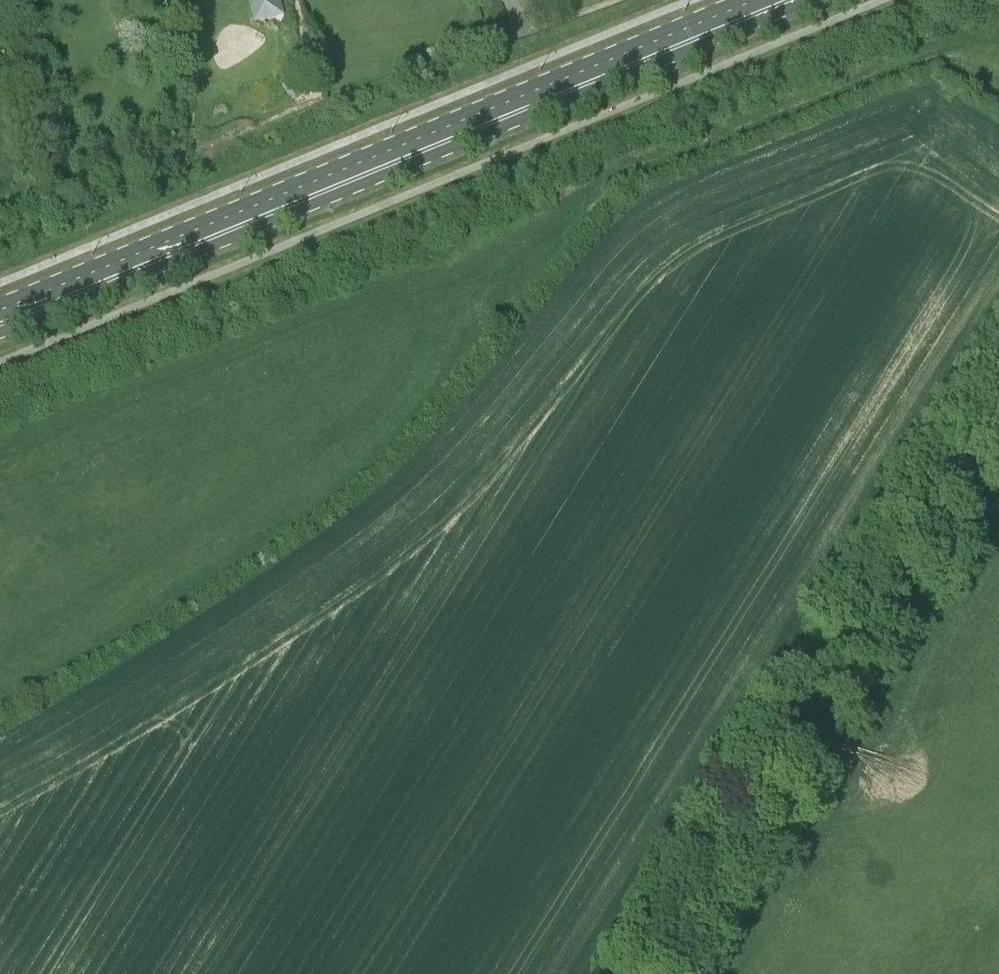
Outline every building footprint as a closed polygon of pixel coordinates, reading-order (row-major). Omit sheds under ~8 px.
[(258,16),(281,10),(278,0),(254,0),(255,5),(258,16)] [(287,91),(285,92),(295,103),(306,92),(306,91),(297,82),(287,91)]
